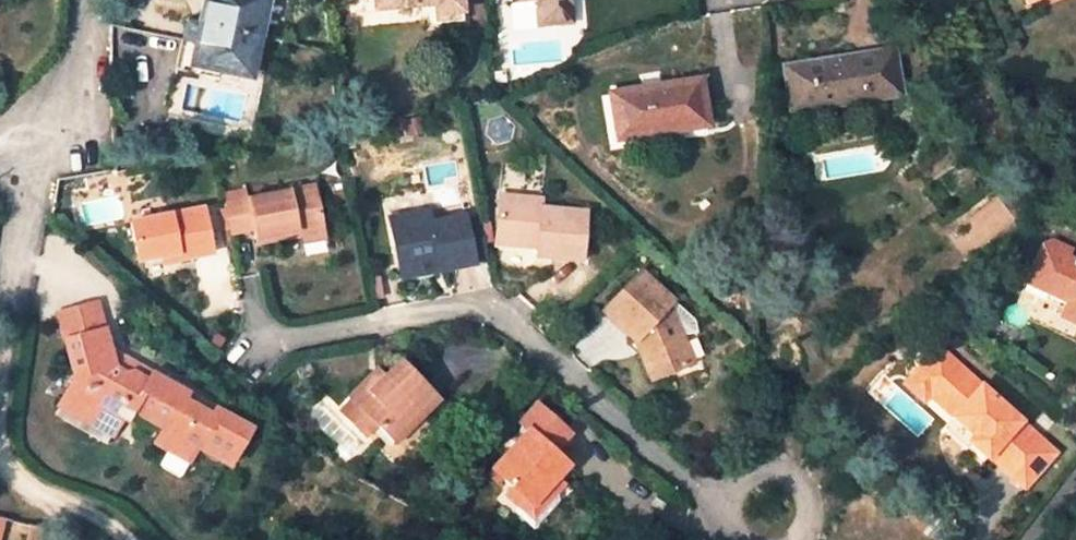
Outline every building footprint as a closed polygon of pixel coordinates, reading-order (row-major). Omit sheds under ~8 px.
[(268,0),(207,0),(202,24),(186,20),(176,71),(218,79),(220,71),(251,77),(268,0)] [(376,8),(433,3),(432,0),(375,0),(376,8)] [(433,3),(434,23),(464,21),(462,0),(432,0),(433,3)] [(572,0),(511,0),(511,5),(533,4),(536,27),(574,23),(572,0)] [(892,51),(786,68),(794,110),(898,93),(892,51)] [(611,95),(618,138),(706,124),(699,81),(611,95)] [(960,143),(952,149),(961,163),(970,157),(960,143)] [(303,235),(322,231),(314,187),(224,204),(230,234),(254,229),(257,244),(303,235)] [(541,200),(501,196),(497,244),(536,248),(535,256),(580,260),(584,213),(541,209),(541,200)] [(147,260),(174,255),(176,262),(212,255),(203,210),(132,224),(139,261),(147,260)] [(429,212),(392,219),(397,244),(405,242),(412,275),(426,272),(431,263),(439,262),(441,270),(474,263),(465,217),(431,223),(429,212)] [(322,231),(303,235),(305,243),(324,239),(322,231)] [(397,244),(403,277),(412,275),(405,242),(397,244)] [(1068,257),(1071,250),(1053,242),(1044,246),(1029,277),(1050,287),(1048,293),(1068,301),(1075,305),(1075,260),(1068,257)] [(149,268),(176,262),(174,255),(147,260),(149,268)] [(431,263),(426,272),(441,270),(439,262),(431,263)] [(605,311),(636,339),(640,336),(648,344),(641,351),(652,380),(693,364),(681,335),(694,333),(692,322),(640,274),(605,311)] [(1027,283),(1048,293),(1050,287),(1029,277),(1027,283)] [(1068,301),(1061,316),(1075,323),(1075,305),(1068,301)] [(97,304),(59,313),(66,341),(104,331),(97,304)] [(60,406),(113,435),(122,419),(128,422),(133,412),(164,428),(156,442),(191,461),(198,448),(229,466),(250,429),(215,409),(211,416),(184,401),(187,394),(152,374),(148,380),(133,371),(126,374),(115,367),(110,351),(104,331),(66,341),(76,377),(60,406)] [(640,336),(636,339),(641,351),(648,344),(640,336)] [(990,457),(1025,488),(1056,453),(939,347),(911,378),(930,395),(952,415),(975,436),(969,442),(988,459),(990,457)] [(148,380),(152,374),(110,351),(115,367),(126,374),(133,371),(148,380)] [(399,443),(439,404),(399,366),(384,381),(378,388),(369,379),(350,397),(357,403),(380,426),(399,443)] [(384,381),(375,373),(369,379),(378,388),(384,381)] [(924,402),(930,395),(911,378),(906,384),(924,402)] [(215,409),(187,394),(184,401),(211,416),(215,409)] [(347,414),(370,436),(380,426),(357,403),(347,414)] [(529,430),(493,470),(513,487),(532,505),(559,475),(568,465),(553,452),(569,435),(536,405),(520,423),(529,430)] [(56,414),(109,443),(113,435),(60,406),(56,414)] [(963,449),(969,442),(975,436),(952,415),(940,428),(963,449)] [(559,475),(532,505),(524,514),(534,522),(568,484),(559,475)] [(532,505),(513,487),(504,497),(524,514),(532,505)] [(53,532),(33,526),(29,539),(51,539),(53,532)]
